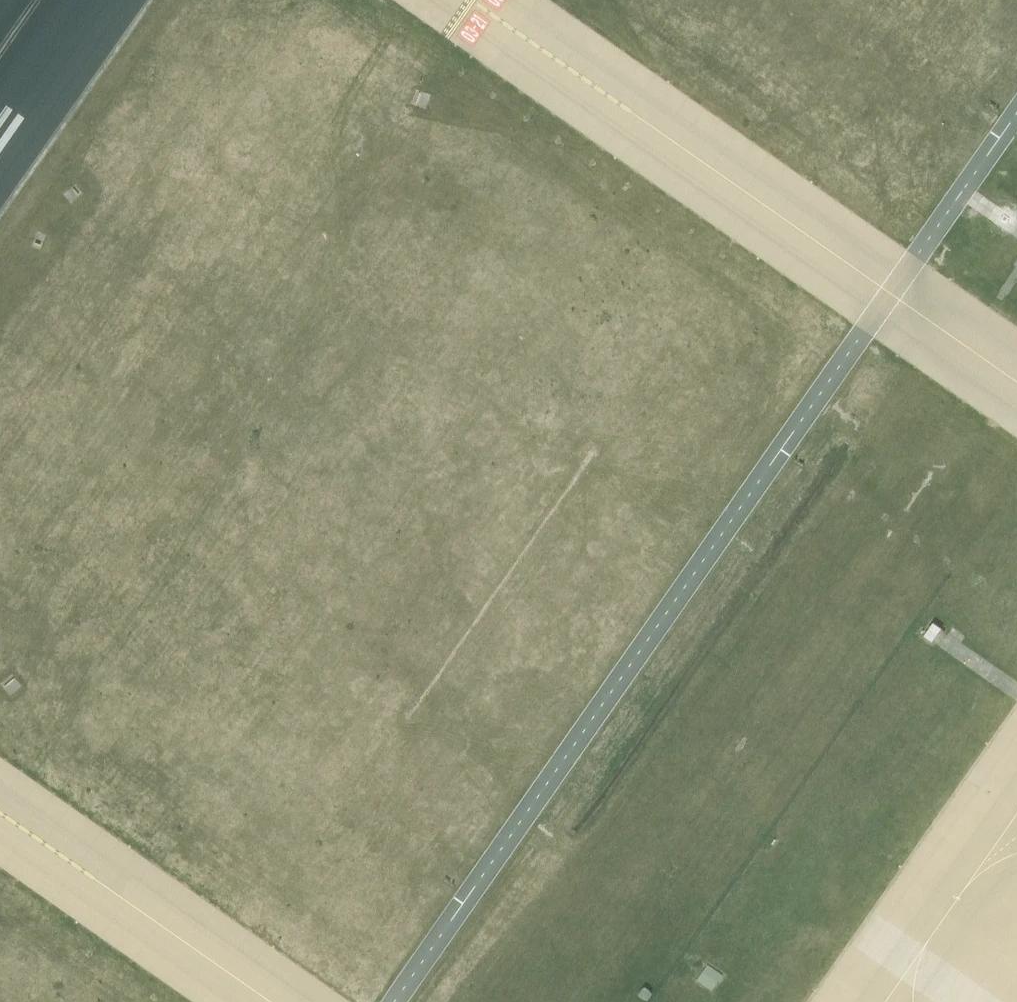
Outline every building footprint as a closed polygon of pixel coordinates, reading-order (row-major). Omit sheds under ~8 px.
[(924,637),(932,643),(941,630),(933,624),(924,637)] [(696,981),(711,991),(722,976),(707,966),(696,981)] [(637,994),(644,999),(650,992),(643,986),(637,994)]
